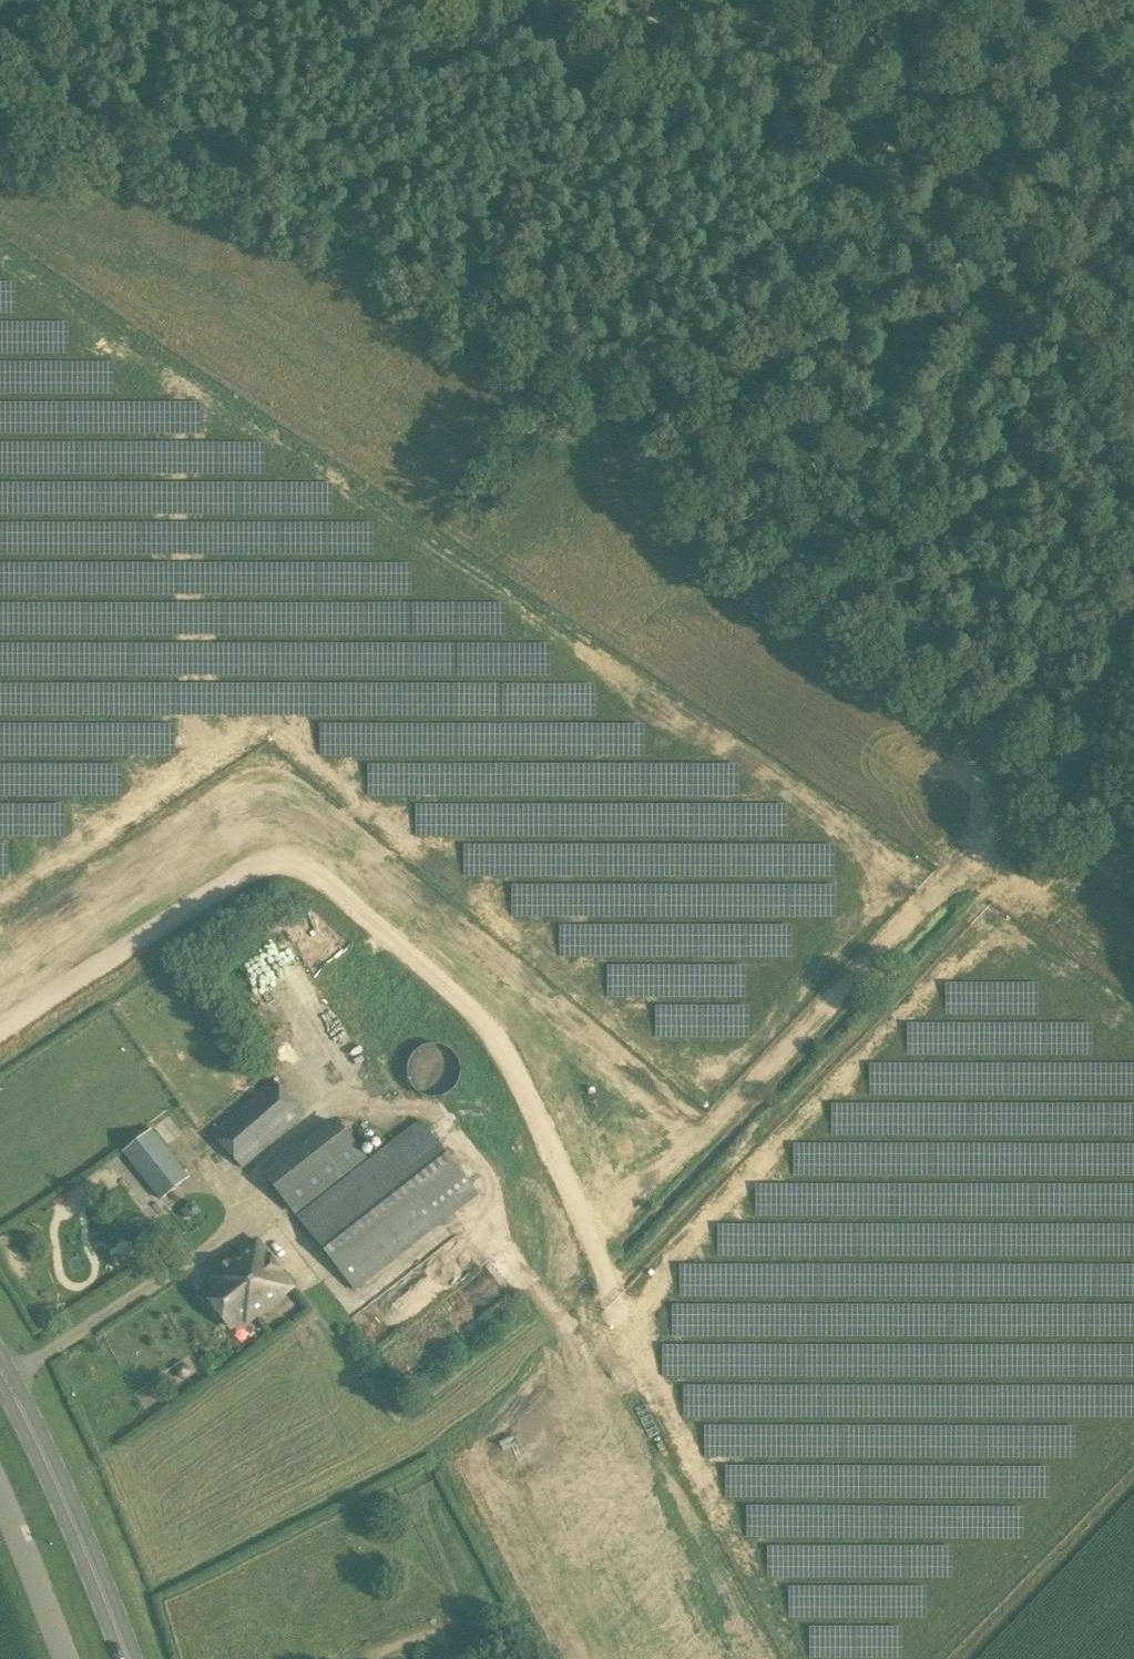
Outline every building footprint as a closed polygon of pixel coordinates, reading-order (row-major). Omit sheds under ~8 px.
[(450,1090),(456,1082),(459,1073),(458,1063),(454,1055),(447,1048),(437,1044),(428,1044),(419,1048),(411,1054),(407,1063),(406,1073),(409,1082),(415,1090),(423,1095),(432,1097),(442,1095),(450,1090)] [(210,1132),(242,1167),(303,1114),(270,1079),(210,1132)] [(263,1175),(294,1215),(366,1158),(334,1118),(263,1175)] [(295,1216),(354,1290),(478,1194),(420,1119),(341,1179),(295,1216)] [(122,1152),(159,1199),(189,1178),(151,1129),(122,1152)] [(241,1319),(245,1323),(291,1287),(256,1241),(224,1265),(209,1276),(213,1281),(202,1289),(231,1327),(241,1319)] [(186,1379),(188,1377),(190,1375),(190,1373),(190,1370),(189,1368),(188,1366),(185,1365),(183,1364),(180,1365),(178,1366),(177,1368),(176,1370),(175,1372),(176,1375),(177,1377),(179,1378),(181,1379),(184,1379),(186,1379)]
